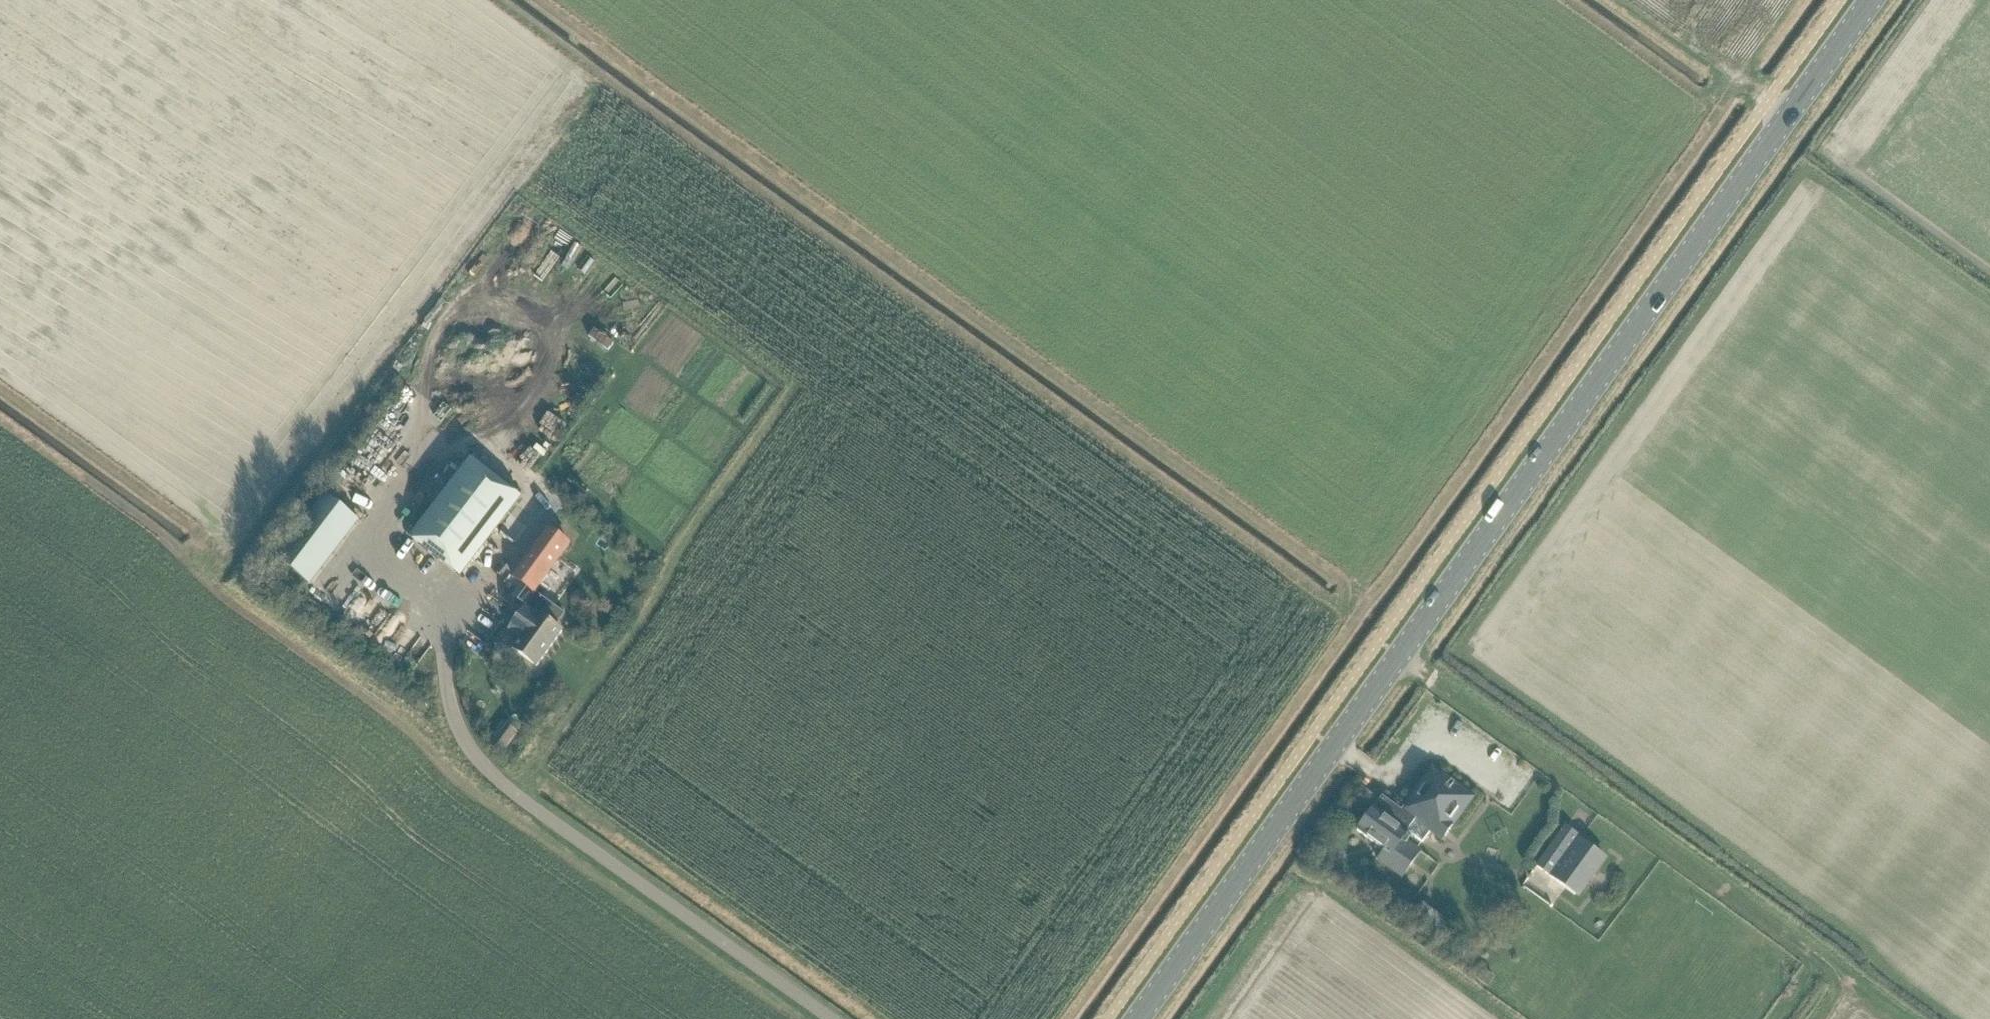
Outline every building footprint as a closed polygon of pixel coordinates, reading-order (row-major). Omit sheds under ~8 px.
[(470,459),(409,538),(460,578),(521,498),(519,497),(529,484),(515,473),(505,486),(470,459)] [(277,560),(311,585),(358,523),(325,497),(277,560)] [(521,636),(511,650),(537,668),(562,633),(555,628),(564,615),(533,593),(567,544),(546,529),(512,579),(526,589),(518,601),(526,607),(511,628),(521,636)] [(507,727),(495,742),(505,749),(517,734),(507,727)] [(1431,771),(1400,813),(1380,799),(1356,833),(1384,853),(1395,861),(1408,842),(1412,836),(1422,843),(1429,834),(1441,843),(1472,800),(1431,771)] [(1564,827),(1536,866),(1577,896),(1605,856),(1564,827)] [(1422,851),(1408,842),(1395,861),(1384,853),(1377,862),(1402,880),(1422,851)] [(1407,902),(1402,907),(1412,915),(1416,910),(1407,902)] [(1485,970),(1477,980),(1487,987),(1495,978),(1485,970)]
